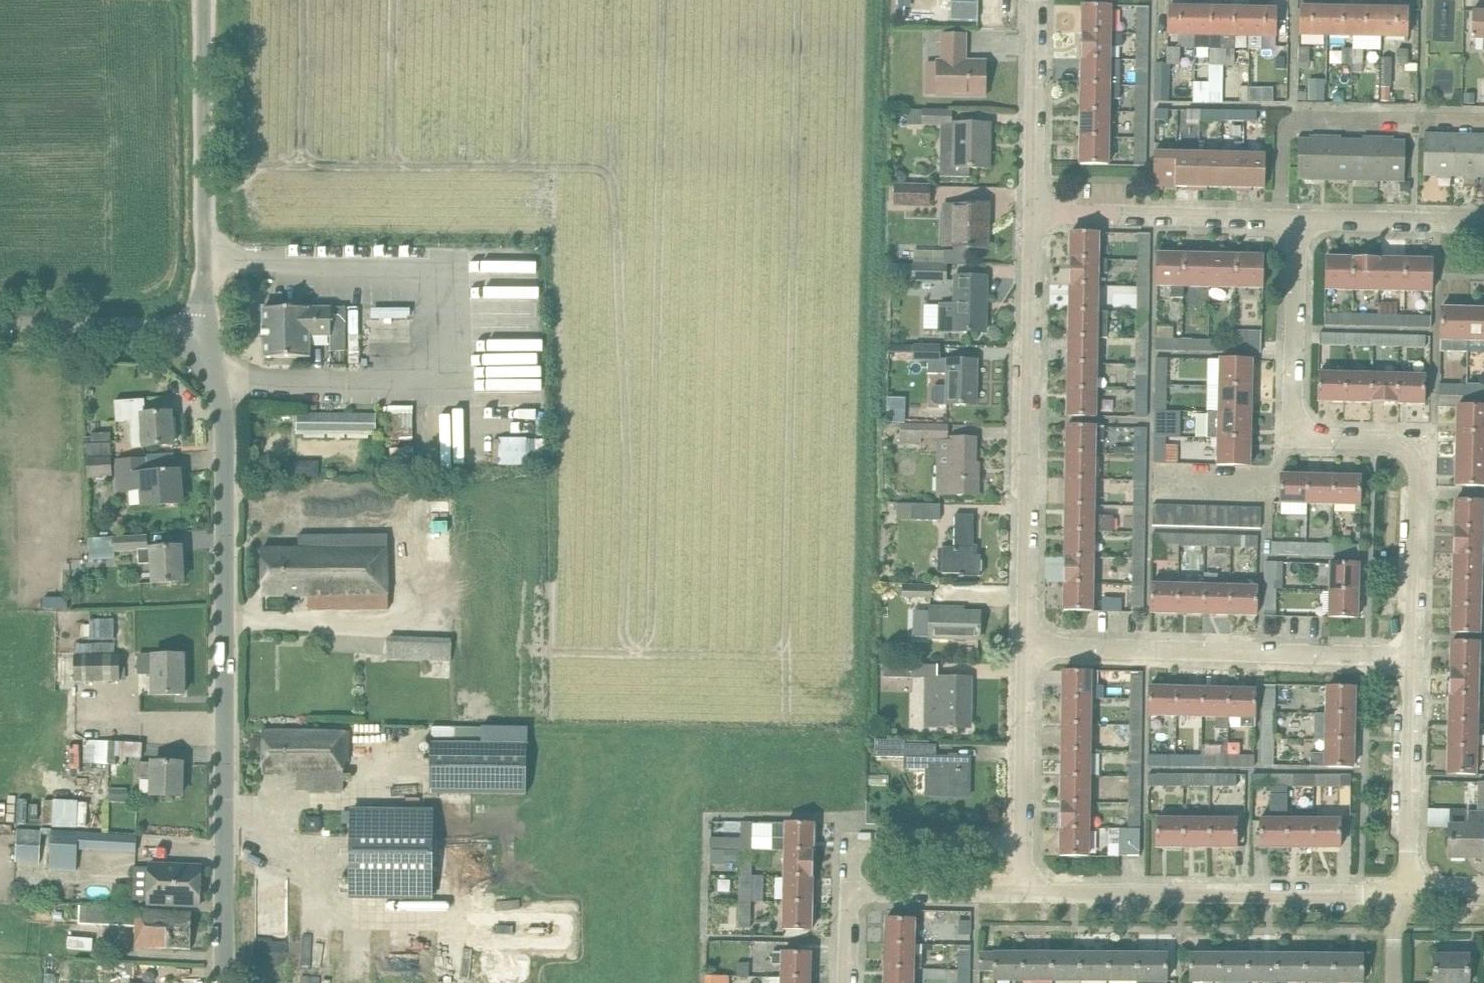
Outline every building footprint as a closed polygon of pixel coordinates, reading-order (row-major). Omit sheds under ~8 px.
[(1122,6),(1110,6),(1083,5),(1083,32),(1110,32),(1110,26),(1110,19),(1122,19),(1122,6)] [(1137,6),(1137,33),(1148,33),(1149,7),(1137,6)] [(1169,7),(1168,34),(1168,47),(1179,47),(1195,47),(1196,8),(1169,7)] [(1327,35),(1328,8),(1301,7),(1300,34),(1316,35),(1315,52),(1327,52),(1327,35)] [(905,8),(904,24),(931,25),(932,9),(905,8)] [(1223,8),(1196,8),(1195,47),(1210,48),(1210,64),(1222,64),(1223,8)] [(1223,8),(1222,64),(1235,65),(1236,35),(1249,35),(1250,9),(1223,8)] [(1328,8),(1327,35),(1354,35),(1355,8),(1328,8)] [(1382,9),(1355,8),(1354,35),(1380,36),(1381,36),(1382,9)] [(1250,9),(1249,35),(1249,48),(1261,48),(1261,36),(1276,36),(1277,9),(1250,9)] [(1382,9),(1381,36),(1408,36),(1409,9),(1382,9)] [(1472,10),(1472,38),(1483,39),(1483,48),(1483,10),(1472,10)] [(1083,32),(1082,58),(1109,58),(1110,46),(1122,46),(1122,32),(1110,32),(1083,32)] [(1148,33),(1137,33),(1136,59),(1148,59),(1148,33)] [(937,94),(937,96),(961,96),(985,97),(986,61),(964,60),(964,54),(965,55),(966,34),(942,34),(942,60),(938,60),(937,78),(942,78),(941,94),(937,94)] [(1354,35),(1354,50),(1365,51),(1366,51),(1380,51),(1380,36),(1354,35)] [(1168,62),(1168,63),(1178,64),(1179,47),(1168,47),(1168,62)] [(1299,62),(1299,68),(1309,68),(1309,65),(1309,62),(1310,47),(1300,47),(1299,57),(1299,62)] [(1354,65),(1354,50),(1345,50),(1344,64),(1354,65)] [(1354,50),(1354,65),(1364,65),(1365,51),(1354,50)] [(1409,51),(1399,51),(1399,66),(1409,66),(1409,51)] [(1082,58),(1082,84),(1109,85),(1109,84),(1109,58),(1082,58)] [(1390,58),(1381,58),(1381,86),(1390,86),(1390,58)] [(1148,59),(1136,59),(1136,85),(1147,85),(1148,59)] [(1155,61),(1155,99),(1167,100),(1168,63),(1168,62),(1155,61)] [(1222,64),(1210,64),(1210,86),(1194,86),(1194,100),(1221,101),(1222,64)] [(1082,84),(1082,111),(1109,111),(1109,98),(1119,98),(1119,84),(1109,84),(1109,85),(1082,84)] [(1308,84),(1308,99),(1324,100),(1325,84),(1308,84)] [(1136,85),(1135,112),(1147,112),(1147,85),(1136,85)] [(1339,91),(1334,96),(1334,101),(1344,101),(1344,91),(1339,91)] [(1464,93),(1464,104),(1475,104),(1475,93),(1464,93)] [(908,109),(908,123),(922,124),(922,123),(922,110),(908,109)] [(926,123),(952,123),(953,110),(927,110),(926,123)] [(1169,110),(1156,110),(1156,120),(1168,121),(1169,110)] [(1199,121),(1200,110),(1187,110),(1187,121),(1199,121)] [(1200,110),(1199,121),(1222,121),(1222,111),(1200,110)] [(1082,111),(1081,137),(1108,137),(1109,111),(1082,111)] [(1244,122),(1244,111),(1231,111),(1231,121),(1244,122)] [(1244,111),(1244,122),(1259,122),(1259,112),(1244,111)] [(1147,112),(1135,112),(1135,138),(1147,138),(1147,112)] [(941,159),(940,177),(945,177),(968,177),(968,167),(985,168),(986,166),(988,166),(988,155),(986,155),(986,142),(989,142),(989,124),(969,123),(956,123),(956,152),(947,152),(941,159)] [(1451,175),(1452,134),(1424,134),(1424,175),(1451,175)] [(1479,135),(1452,134),(1451,175),(1478,176),(1479,135)] [(1324,172),(1325,136),(1310,136),(1310,139),(1298,139),(1298,178),(1315,179),(1315,172),(1324,172)] [(1325,136),(1324,172),(1334,172),(1334,179),(1351,180),(1352,140),(1341,140),(1341,137),(1325,136)] [(1108,137),(1081,137),(1081,163),(1108,164),(1108,137)] [(1352,140),(1351,180),(1368,180),(1368,173),(1378,173),(1379,137),(1363,137),(1363,140),(1352,140)] [(1394,138),(1379,137),(1378,173),(1387,173),(1387,180),(1404,181),(1405,151),(1413,151),(1413,141),(1394,141),(1394,138)] [(1147,138),(1135,138),(1135,164),(1146,164),(1147,138)] [(1176,186),(1177,152),(1154,152),(1154,189),(1163,189),(1163,186),(1176,186)] [(1199,153),(1177,152),(1176,186),(1198,186),(1199,153)] [(1199,153),(1198,186),(1220,187),(1221,153),(1199,153)] [(1221,153),(1220,187),(1243,187),(1243,154),(1221,153)] [(1243,154),(1243,187),(1265,188),(1266,154),(1243,154)] [(892,175),(892,180),(896,183),(902,183),(906,180),(906,175),(902,171),(897,171),(892,175)] [(1409,183),(1400,183),(1400,191),(1409,191),(1409,183)] [(894,184),(894,205),(931,206),(931,184),(894,184)] [(969,246),(969,248),(987,248),(987,229),(985,229),(985,203),(971,203),(970,206),(956,206),(955,246),(969,246)] [(1071,232),(1071,258),(1109,259),(1109,253),(1098,252),(1098,232),(1071,232)] [(1138,253),(1138,260),(1149,260),(1149,253),(1150,233),(1138,233),(1138,253)] [(482,403),(543,403),(542,248),(483,248),(483,290),(476,290),(476,314),(488,314),(488,367),(482,367),(482,403)] [(1183,286),(1184,254),(1158,253),(1157,285),(1171,285),(1171,298),(1183,298),(1183,286)] [(1210,255),(1184,254),(1183,286),(1210,286),(1210,255)] [(1210,255),(1210,286),(1236,287),(1237,255),(1210,255)] [(1263,256),(1237,255),(1236,287),(1262,287),(1263,256)] [(1352,289),(1353,258),(1327,257),(1326,289),(1352,289)] [(1109,259),(1071,258),(1070,284),(1097,285),(1097,270),(1109,271),(1109,259)] [(1379,258),(1353,258),(1352,289),(1379,290),(1379,258)] [(1379,258),(1379,290),(1405,290),(1406,259),(1379,258)] [(1406,259),(1405,290),(1431,291),(1432,260),(1406,259)] [(1149,260),(1138,260),(1137,286),(1148,286),(1149,260)] [(912,279),(945,279),(945,263),(912,262),(912,279)] [(956,276),(955,302),(939,302),(939,331),(985,331),(986,309),(982,308),(982,299),(983,299),(984,276),(956,276)] [(1070,284),(1070,311),(1108,311),(1108,301),(1097,301),(1097,285),(1070,284)] [(1148,286),(1137,286),(1137,312),(1148,312),(1148,286)] [(344,307),(283,308),(263,308),(264,358),(309,357),(309,337),(328,336),(328,351),(344,351),(344,307)] [(1442,308),(1441,339),(1441,349),(1467,350),(1467,340),(1468,308),(1442,308)] [(1467,340),(1483,340),(1483,309),(1468,308),(1467,340)] [(1070,311),(1069,337),(1096,337),(1108,337),(1108,311),(1070,311)] [(1148,312),(1137,312),(1137,338),(1147,338),(1148,312)] [(1352,325),(1352,314),(1326,313),(1325,312),(1325,317),(1325,325),(1326,325),(1326,324),(1352,325)] [(1378,326),(1378,315),(1352,314),(1352,325),(1378,326)] [(1404,327),(1404,315),(1378,315),(1378,326),(1404,327)] [(1404,315),(1404,327),(1430,328),(1431,328),(1431,320),(1432,316),(1404,315)] [(1260,352),(1261,331),(1234,330),(1234,352),(1260,352)] [(1347,345),(1347,333),(1320,333),(1320,344),(1347,345)] [(1347,333),(1347,345),(1378,345),(1378,334),(1347,333)] [(1378,334),(1378,345),(1404,346),(1404,334),(1378,334)] [(1424,335),(1404,334),(1404,346),(1424,346),(1424,335)] [(1069,337),(1069,363),(1096,364),(1096,337),(1069,337)] [(1181,351),(1182,338),(1158,337),(1158,350),(1181,351)] [(1137,338),(1137,364),(1147,364),(1147,338),(1137,338)] [(1209,338),(1182,338),(1181,351),(1208,351),(1209,338)] [(1231,338),(1209,338),(1208,351),(1231,351),(1231,338)] [(931,403),(946,403),(976,404),(976,360),(940,359),(940,345),(914,344),(914,352),(913,360),(927,360),(927,373),(947,373),(947,385),(936,385),(932,387),(931,403)] [(1156,383),(1168,383),(1168,356),(1157,355),(1156,383)] [(1220,359),(1220,385),(1251,386),(1252,360),(1220,359)] [(1069,363),(1069,389),(1095,390),(1096,364),(1069,363)] [(1147,364),(1137,364),(1136,390),(1147,390),(1147,364)] [(1345,401),(1346,374),(1319,373),(1319,400),(1345,401)] [(1372,375),(1346,374),(1345,401),(1371,401),(1372,375)] [(1372,375),(1371,401),(1398,402),(1398,375),(1372,375)] [(1425,376),(1398,375),(1398,402),(1424,403),(1425,376)] [(1466,395),(1466,382),(1440,382),(1440,394),(1466,395)] [(1466,382),(1466,395),(1483,395),(1483,383),(1466,382)] [(1168,383),(1156,383),(1155,408),(1167,409),(1168,383)] [(1251,386),(1220,385),(1219,412),(1251,412),(1251,386)] [(1095,390),(1069,389),(1068,415),(1095,416),(1095,390)] [(1147,390),(1136,390),(1136,416),(1146,416),(1147,390)] [(145,399),(115,401),(116,421),(130,420),(132,447),(173,444),(173,443),(177,440),(176,431),(172,429),(171,412),(146,415),(145,399)] [(1483,432),(1483,406),(1458,405),(1457,431),(1483,432)] [(1155,408),(1155,436),(1166,437),(1167,409),(1155,408)] [(295,412),(294,432),(374,433),(374,413),(295,412)] [(1251,412),(1219,412),(1219,438),(1250,439),(1251,412)] [(899,442),(920,442),(920,437),(947,437),(947,423),(899,423),(899,442)] [(1135,423),(1134,454),(1146,454),(1146,423),(1135,423)] [(1068,426),(1067,452),(1094,453),(1095,426),(1068,426)] [(1457,458),(1483,459),(1483,432),(1457,431),(1457,458)] [(88,461),(112,459),(110,436),(89,438),(90,447),(86,447),(88,461)] [(496,460),(546,461),(546,437),(497,436),(496,460)] [(1166,437),(1155,436),(1154,463),(1165,463),(1166,437)] [(950,438),(950,440),(938,440),(937,493),(977,494),(977,474),(974,474),(975,438),(950,438)] [(1250,439),(1219,438),(1218,464),(1249,465),(1250,439)] [(1094,453),(1067,452),(1067,478),(1094,479),(1094,453)] [(1146,454),(1134,454),(1134,480),(1145,481),(1146,454)] [(1457,458),(1456,485),(1483,486),(1483,459),(1457,458)] [(90,479),(110,478),(109,460),(89,462),(90,479)] [(146,505),(162,504),(182,503),(180,471),(167,472),(167,470),(163,470),(163,472),(147,473),(146,460),(117,462),(119,493),(145,491),(146,505)] [(300,466),(296,461),(284,460),(284,476),(299,477),(300,466)] [(1281,475),(1280,502),(1280,515),(1306,516),(1307,503),(1308,476),(1281,475)] [(1308,476),(1307,503),(1333,503),(1334,476),(1308,476)] [(1361,477),(1334,476),(1333,503),(1360,504),(1361,477)] [(1067,478),(1067,504),(1094,505),(1094,479),(1067,478)] [(1134,512),(1145,512),(1145,485),(1134,485),(1134,512)] [(887,494),(887,502),(912,502),(912,494),(887,494)] [(1455,527),(1480,527),(1481,501),(1456,500),(1455,527)] [(1067,504),(1066,531),(1093,531),(1093,528),(1111,528),(1111,512),(1093,511),(1094,505),(1067,504)] [(1163,524),(1164,504),(1153,504),(1152,524),(1163,524)] [(1175,504),(1164,504),(1163,524),(1174,524),(1175,504)] [(1175,504),(1174,524),(1185,525),(1185,505),(1175,504)] [(1196,505),(1185,505),(1185,525),(1196,525),(1196,505)] [(1207,505),(1196,505),(1196,525),(1206,525),(1207,505)] [(1207,505),(1206,525),(1217,526),(1218,506),(1207,505)] [(896,521),(940,522),(940,507),(897,506),(896,521)] [(1218,506),(1217,526),(1228,526),(1229,506),(1218,506)] [(1229,506),(1228,526),(1239,526),(1239,506),(1229,506)] [(1239,506),(1239,526),(1250,527),(1250,507),(1239,506)] [(1261,507),(1250,507),(1250,527),(1261,527),(1261,507)] [(1134,512),(1133,532),(1144,532),(1145,512),(1134,512)] [(976,576),(980,576),(981,576),(981,555),(973,555),(974,515),(954,514),(953,547),(942,547),(941,573),(958,573),(958,576),(963,576),(963,574),(976,574),(976,576)] [(1480,527),(1455,527),(1454,553),(1480,554),(1480,527)] [(1093,531),(1066,531),(1066,557),(1093,557),(1093,531)] [(1133,532),(1133,558),(1144,558),(1144,532),(1133,532)] [(1179,544),(1180,533),(1153,532),(1153,543),(1179,544)] [(1206,533),(1180,533),(1179,544),(1206,545),(1206,533)] [(1206,533),(1206,545),(1232,546),(1232,534),(1206,533)] [(299,548),(262,549),(262,596),(309,595),(309,610),(329,610),(351,610),(387,610),(386,534),(319,535),(298,535),(299,548)] [(1259,535),(1232,534),(1232,546),(1258,546),(1259,535)] [(152,583),(163,582),(183,581),(181,547),(147,549),(146,536),(114,538),(115,553),(137,551),(138,566),(151,565),(152,583)] [(1305,555),(1306,541),(1273,540),(1273,554),(1305,555)] [(1332,541),(1306,541),(1305,555),(1331,556),(1332,541)] [(1344,542),(1332,541),(1331,556),(1343,556),(1344,542)] [(1454,553),(1454,579),(1479,580),(1480,554),(1454,553)] [(1066,557),(1065,583),(1092,584),(1093,557),(1066,557)] [(1133,558),(1133,585),(1144,585),(1144,558),(1133,558)] [(1265,588),(1275,588),(1275,561),(1265,560),(1265,588)] [(1331,563),(1331,577),(1314,576),(1314,589),(1330,589),(1357,590),(1358,564),(1331,563)] [(1479,580),(1454,579),(1453,606),(1478,606),(1479,580)] [(1092,584),(1065,583),(1065,609),(1092,610),(1092,584)] [(899,593),(929,595),(930,587),(900,585),(899,593)] [(1144,585),(1133,585),(1133,611),(1144,611),(1144,585)] [(1178,612),(1178,585),(1152,585),(1151,612),(1178,612)] [(1178,585),(1178,612),(1204,613),(1205,586),(1178,585)] [(1205,586),(1204,613),(1230,614),(1231,587),(1205,586)] [(1231,587),(1230,614),(1256,614),(1257,587),(1231,587)] [(1275,588),(1265,588),(1264,614),(1275,614),(1275,588)] [(1357,590),(1330,589),(1330,616),(1357,617),(1357,590)] [(1478,606),(1453,606),(1452,632),(1478,632),(1478,606)] [(929,638),(959,638),(979,639),(980,612),(955,612),(955,608),(930,607),(929,638)] [(115,638),(115,620),(95,620),(95,624),(81,624),(81,638),(115,638)] [(386,658),(450,660),(451,640),(387,638),(386,658)] [(1451,668),(1477,669),(1478,642),(1452,642),(1451,668)] [(152,695),(164,695),(184,695),(183,655),(139,655),(139,675),(152,675),(152,695)] [(75,682),(118,681),(118,657),(74,657),(75,682)] [(949,727),(949,728),(953,728),(953,727),(970,727),(971,678),(938,677),(938,665),(884,664),(884,677),(927,678),(927,711),(941,712),(941,726),(949,727)] [(1477,669),(1451,668),(1450,694),(1476,695),(1477,669)] [(1064,672),(1063,698),(1090,698),(1090,686),(1097,686),(1097,672),(1064,672)] [(1130,699),(1142,699),(1142,672),(1131,672),(1130,699)] [(1264,685),(1263,710),(1275,711),(1276,685),(1264,685)] [(1175,715),(1176,688),(1150,687),(1149,714),(1175,715)] [(1328,687),(1327,713),(1354,714),(1355,687),(1328,687)] [(1202,689),(1176,688),(1175,715),(1202,715),(1202,689)] [(1229,690),(1202,689),(1202,715),(1215,716),(1215,728),(1228,728),(1228,716),(1229,690)] [(1255,690),(1229,690),(1228,716),(1238,716),(1238,726),(1254,726),(1255,690)] [(1450,694),(1450,721),(1475,721),(1476,695),(1450,694)] [(1063,698),(1063,724),(1090,724),(1090,698),(1063,698)] [(1142,699),(1130,699),(1130,725),(1141,725),(1142,699)] [(1263,710),(1263,738),(1274,738),(1275,711),(1263,710)] [(1354,714),(1327,713),(1315,713),(1314,739),(1326,739),(1353,740),(1354,714)] [(1450,721),(1449,747),(1475,748),(1475,721),(1450,721)] [(1090,724),(1063,724),(1062,750),(1089,750),(1090,724)] [(1130,725),(1130,751),(1141,751),(1141,725),(1130,725)] [(347,731),(283,731),(263,731),(263,773),(297,773),(297,790),(342,790),(342,761),(347,761),(347,731)] [(1175,734),(1174,754),(1174,766),(1200,766),(1200,754),(1187,754),(1187,734),(1175,734)] [(1274,738),(1263,738),(1262,763),(1274,763),(1274,738)] [(876,739),(875,756),(875,760),(876,761),(884,761),(884,756),(903,757),(903,769),(927,769),(926,795),(969,796),(970,757),(936,757),(936,745),(906,744),(906,740),(876,739)] [(1326,739),(1326,752),(1311,752),(1310,765),(1352,767),(1353,740),(1326,739)] [(142,745),(116,743),(86,742),(85,759),(110,760),(108,800),(127,801),(127,788),(114,787),(115,758),(141,759),(142,745)] [(527,744),(430,743),(430,793),(526,794),(527,744)] [(1475,748),(1449,747),(1448,773),(1474,774),(1475,748)] [(1089,750),(1062,750),(1062,776),(1089,777),(1089,750)] [(1130,751),(1129,777),(1141,777),(1141,751),(1130,751)] [(1174,766),(1174,754),(1150,754),(1150,766),(1174,766)] [(1227,766),(1227,754),(1200,754),(1200,766),(1227,766)] [(1253,754),(1227,754),(1227,766),(1253,766),(1253,754)] [(884,761),(876,761),(876,776),(884,777),(884,761)] [(182,764),(162,763),(140,763),(140,778),(151,778),(151,794),(161,795),(181,796),(182,764)] [(1184,783),(1184,773),(1184,772),(1149,773),(1149,783),(1184,783)] [(1210,782),(1210,772),(1184,773),(1184,783),(1210,782)] [(1237,772),(1210,772),(1210,782),(1237,782),(1237,772)] [(1287,784),(1287,773),(1253,773),(1253,784),(1287,784)] [(1313,773),(1287,773),(1287,784),(1313,784),(1313,773)] [(1341,773),(1313,773),(1313,784),(1341,784),(1341,773)] [(1062,776),(1062,803),(1088,803),(1089,777),(1062,776)] [(1129,777),(1129,803),(1140,804),(1141,777),(1129,777)] [(1088,803),(1062,803),(1061,829),(1088,829),(1088,803)] [(1140,804),(1129,803),(1128,829),(1140,829),(1140,804)] [(1429,807),(1429,826),(1446,826),(1446,816),(1449,816),(1449,807),(1429,807)] [(80,812),(57,811),(57,826),(80,827),(80,812)] [(434,811),(352,811),(351,896),(433,897),(434,811)] [(1482,857),(1483,813),(1466,813),(1466,826),(1450,826),(1449,857),(1482,857)] [(740,848),(751,849),(752,819),(741,819),(740,848)] [(1184,846),(1184,819),(1157,819),(1157,846),(1184,846)] [(1210,819),(1184,819),(1184,846),(1210,846),(1210,819)] [(1210,819),(1210,846),(1236,846),(1237,819),(1210,819)] [(1287,847),(1287,820),(1260,820),(1260,846),(1287,847)] [(1287,820),(1287,847),(1313,847),(1313,820),(1287,820)] [(1313,820),(1313,847),(1340,847),(1340,820),(1313,820)] [(785,823),(784,837),(772,837),(771,849),(784,850),(813,850),(813,824),(785,823)] [(18,828),(16,861),(40,862),(42,829),(18,828)] [(77,848),(137,852),(138,833),(52,828),(50,853),(47,853),(46,867),(75,869),(77,848)] [(1088,829),(1061,829),(1061,855),(1088,855),(1088,829)] [(1128,829),(1128,835),(1128,855),(1139,856),(1140,829),(1128,829)] [(724,847),(724,838),(710,838),(710,847),(724,847)] [(740,862),(740,875),(751,875),(751,849),(740,848),(740,849),(740,862)] [(725,849),(725,861),(740,862),(740,849),(725,849)] [(813,850),(784,850),(783,876),(812,877),(813,850)] [(200,867),(180,866),(150,864),(149,904),(199,907),(200,867)] [(751,875),(740,875),(739,901),(750,902),(751,875)] [(812,877),(783,876),(783,902),(811,903),(812,877)] [(750,902),(739,901),(739,927),(750,927),(750,902)] [(811,903),(783,902),(782,929),(811,929),(811,903)] [(172,912),(136,912),(81,910),(80,924),(135,926),(135,948),(171,948),(191,949),(192,913),(172,912)] [(887,919),(886,942),(913,943),(914,919),(887,919)] [(959,920),(959,944),(970,945),(971,921),(959,920)] [(886,942),(886,967),(913,968),(913,943),(886,942)] [(970,945),(959,944),(958,969),(970,969),(970,945)] [(780,977),(809,978),(810,953),(781,952),(780,977)] [(1023,980),(1023,953),(980,953),(980,970),(994,970),(994,980),(1023,980)] [(1023,953),(1023,980),(1052,980),(1052,953),(1023,953)] [(1080,953),(1052,953),(1052,980),(1080,981),(1080,953)] [(1109,953),(1080,953),(1080,981),(1109,981),(1109,953)] [(1109,953),(1109,981),(1138,981),(1138,954),(1109,953)] [(1167,954),(1138,954),(1138,981),(1167,981),(1167,954)] [(1219,981),(1219,954),(1190,954),(1190,981),(1219,981)] [(1219,954),(1219,981),(1248,982),(1248,954),(1219,954)] [(1248,954),(1248,982),(1268,982),(1277,982),(1277,954),(1248,954)] [(1305,954),(1277,954),(1277,982),(1305,982),(1305,954)] [(1305,954),(1305,982),(1334,982),(1334,954),(1305,954)] [(1334,954),(1334,982),(1363,982),(1364,954),(1334,954)] [(1468,956),(1434,955),(1434,982),(1468,982),(1468,956)] [(736,976),(747,976),(747,962),(735,962),(736,976)] [(885,982),(912,982),(913,968),(886,967),(885,982)] [(970,969),(958,969),(958,981),(969,981),(970,969)] [(730,974),(705,975),(705,982),(730,982),(730,974)]
